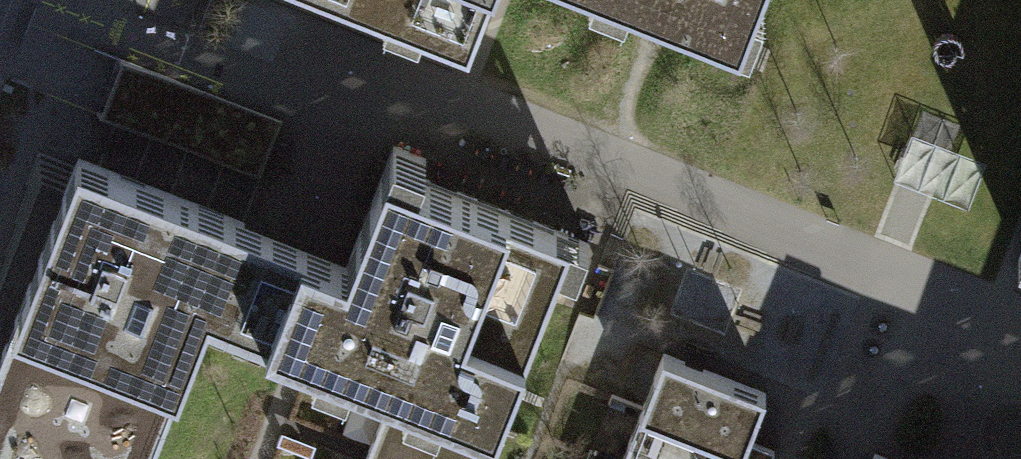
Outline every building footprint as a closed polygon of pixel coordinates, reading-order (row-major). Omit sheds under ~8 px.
[(469,44),(486,0),(356,0),(469,44)] [(750,41),(764,5),(755,1),(755,0),(645,0),(750,41)] [(340,264),(299,248),(264,337),(383,384),(490,424),(550,268),(569,275),(582,243),(411,176),(417,160),(386,148),(340,264)] [(0,337),(0,458),(141,458),(199,313),(264,337),(299,248),(70,158),(0,337)] [(1011,258),(1020,261),(1020,232),(1011,258)] [(634,411),(736,450),(758,393),(657,354),(634,411)] [(490,424),(383,384),(361,444),(400,458),(476,458),(490,424)] [(736,450),(634,411),(615,458),(732,458),(736,450)] [(361,444),(355,458),(400,458),(361,444)]
